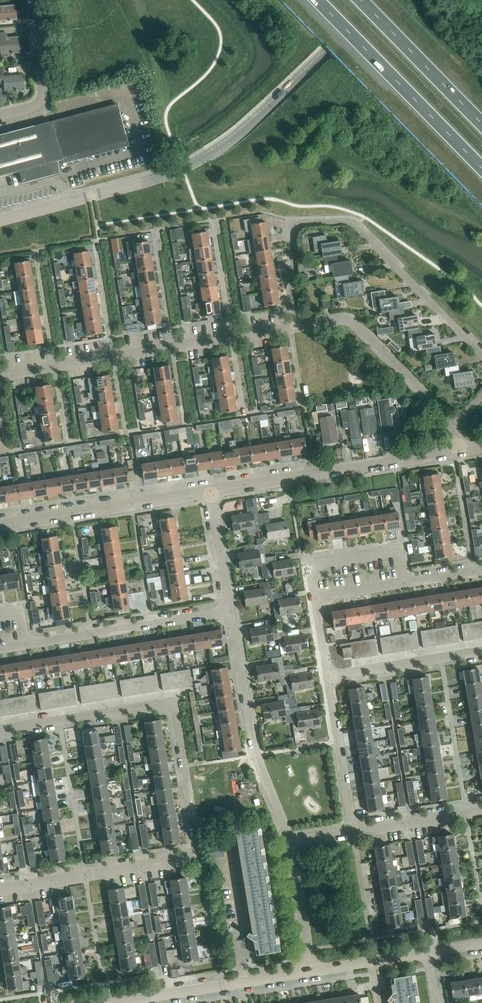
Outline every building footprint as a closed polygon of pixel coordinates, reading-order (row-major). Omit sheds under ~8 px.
[(17,19),(15,5),(0,7),(0,21),(17,19)] [(20,52),(19,37),(7,38),(6,33),(0,34),(0,45),(1,54),(20,52)] [(24,89),(22,75),(4,76),(3,66),(0,67),(0,83),(4,83),(5,91),(24,89)] [(128,142),(117,103),(0,135),(0,176),(19,171),(22,183),(59,173),(56,161),(128,142)] [(253,238),(269,236),(267,222),(261,223),(260,217),(244,220),(246,232),(252,231),(253,238)] [(178,228),(171,229),(172,236),(173,237),(181,236),(180,228),(178,228)] [(210,245),(207,232),(192,234),(194,248),(210,245)] [(342,254),(340,241),(327,243),(326,235),(312,237),(315,253),(322,251),(322,257),(323,257),(337,255),(342,254)] [(271,249),(269,236),(253,238),(255,252),(271,249)] [(151,255),(149,241),(134,244),(133,240),(126,242),(128,252),(134,251),(135,258),(151,255)] [(212,259),(210,245),(194,248),(196,262),(212,259)] [(273,263),(271,249),(255,252),(258,265),(273,263)] [(92,265),(89,251),(74,254),(76,267),(92,265)] [(300,251),(300,261),(309,261),(309,256),(303,251),(300,251)] [(153,269),(151,255),(135,258),(137,271),(153,269)] [(353,274),(350,261),(338,263),(337,255),(323,257),(326,272),(332,271),(333,277),(334,277),(348,275),(353,274)] [(214,273),(212,259),(196,262),(192,263),(193,268),(197,267),(198,275),(214,273)] [(33,275),(30,261),(15,263),(17,277),(33,275)] [(275,276),(273,263),(258,265),(260,279),(275,276)] [(94,278),(92,265),(76,267),(78,281),(94,278)] [(155,282),(153,269),(137,271),(131,273),(132,279),(138,278),(140,285),(155,282)] [(216,286),(214,273),(198,275),(193,276),(194,282),(199,281),(201,289),(216,286)] [(35,288),(33,275),(17,277),(11,278),(12,284),(18,283),(19,291),(35,288)] [(361,280),(349,282),(348,275),(334,277),(335,285),(342,284),(344,297),(364,294),(361,280)] [(278,290),(275,276),(260,279),(262,292),(278,290)] [(96,292),(94,278),(78,281),(72,282),(73,288),(79,287),(80,294),(96,292)] [(158,296),(155,282),(140,285),(142,298),(158,296)] [(219,300),(216,286),(201,289),(203,302),(219,300)] [(37,302),(35,288),(19,291),(21,304),(37,302)] [(280,304),(278,290),(262,292),(264,306),(280,304)] [(370,292),(372,301),(373,309),(380,308),(381,313),(389,312),(389,311),(400,309),(398,296),(386,298),(384,290),(370,292)] [(98,305),(96,292),(80,294),(83,308),(98,305)] [(246,295),(241,296),(244,312),(251,310),(249,295),(246,295)] [(160,309),(158,296),(142,298),(135,299),(136,305),(143,304),(144,312),(160,309)] [(221,313),(219,300),(203,302),(205,316),(221,313)] [(39,315),(37,302),(21,304),(24,318),(39,315)] [(101,319),(98,305),(83,308),(85,322),(101,319)] [(192,321),(190,308),(188,308),(187,305),(182,306),(185,322),(192,321)] [(162,323),(160,309),(144,312),(146,326),(162,323)] [(403,309),(400,309),(389,311),(389,312),(390,320),(397,319),(399,332),(407,330),(418,328),(416,315),(404,317),(403,309)] [(134,330),(132,317),(129,318),(128,314),(123,315),(126,332),(134,330)] [(42,329),(39,315),(24,318),(26,331),(42,329)] [(87,335),(103,333),(101,319),(85,322),(76,323),(77,329),(86,328),(87,335)] [(70,328),(69,324),(64,325),(67,341),(74,340),(72,327),(70,328)] [(421,328),(418,328),(407,330),(409,338),(416,337),(418,350),(426,349),(437,347),(435,334),(422,336),(421,328)] [(44,343),(42,329),(26,331),(28,345),(44,343)] [(287,346),(271,349),(273,362),(289,360),(287,346)] [(401,350),(396,346),(392,350),(396,354),(401,350)] [(440,346),(437,347),(426,349),(427,357),(434,356),(436,369),(444,368),(444,367),(455,365),(453,352),(441,354),(440,346)] [(228,356),(212,358),(214,372),(230,370),(228,356)] [(291,373),(289,360),(273,362),(276,376),(291,373)] [(171,379),(169,365),(148,369),(149,375),(154,375),(155,382),(171,379)] [(257,365),(253,366),(254,374),(259,373),(262,373),(261,365),(257,365)] [(458,365),(455,365),(444,367),(444,368),(446,376),(452,375),(455,388),(474,384),(472,371),(459,373),(458,365)] [(232,383),(230,370),(214,372),(217,386),(232,383)] [(294,387),(291,373),(276,376),(271,377),(272,383),(277,382),(278,389),(294,387)] [(110,375),(109,375),(88,379),(89,387),(95,386),(96,391),(112,389),(110,375)] [(262,392),(261,385),(264,385),(263,378),(255,379),(257,393),(262,392)] [(173,393),(171,379),(155,382),(158,395),(173,393)] [(234,397),(232,383),(217,386),(212,386),(213,392),(217,392),(219,399),(234,397)] [(53,398),(51,385),(35,387),(37,401),(53,398)] [(296,401),(294,387),(278,389),(280,403),(296,401)] [(205,401),(203,388),(196,389),(198,403),(205,401)] [(114,402),(112,389),(96,391),(98,405),(114,402)] [(401,391),(395,392),(396,403),(397,407),(403,406),(401,391)] [(388,393),(390,404),(396,403),(395,392),(388,393)] [(176,406),(173,393),(158,395),(160,409),(176,406)] [(237,410),(234,397),(219,399),(219,401),(214,402),(216,412),(221,411),(221,413),(237,410)] [(355,399),(356,405),(367,404),(366,397),(355,399)] [(55,412),(53,398),(37,401),(40,415),(55,412)] [(377,401),(382,429),(394,427),(389,399),(377,401)] [(116,416),(114,402),(98,405),(91,406),(92,412),(99,411),(101,418),(116,416)] [(176,406),(161,409),(163,422),(178,420),(176,406)] [(360,409),(365,436),(372,435),(367,408),(360,409)] [(346,412),(351,438),(360,437),(356,410),(346,412)] [(57,425),(55,412),(40,415),(32,416),(33,422),(41,421),(42,428),(57,425)] [(118,430),(116,416),(101,418),(101,419),(96,420),(97,425),(102,425),(103,432),(118,430)] [(320,420),(324,443),(338,441),(334,417),(320,420)] [(60,439),(57,425),(42,428),(44,442),(60,439)] [(183,432),(186,432),(186,427),(177,428),(178,433),(179,437),(184,436),(183,432)] [(144,449),(142,439),(142,435),(142,434),(134,436),(136,450),(144,449)] [(306,453),(304,438),(290,440),(292,455),(306,453)] [(238,464),(236,449),(234,440),(229,441),(230,450),(223,451),(222,451),(225,466),(238,464)] [(292,455),(290,440),(277,442),(279,457),(292,455)] [(263,444),(262,441),(256,442),(257,445),(249,447),(252,462),(265,460),(263,444)] [(277,442),(263,444),(265,460),(279,457),(277,442)] [(252,462),(249,447),(249,443),(243,444),(244,447),(236,449),(238,464),(252,462)] [(222,451),(223,451),(222,446),(216,447),(217,452),(209,453),(211,468),(225,466),(222,451)] [(182,458),(182,457),(182,453),(175,454),(176,458),(168,460),(171,475),(184,473),(182,458)] [(211,468),(209,453),(195,455),(198,470),(211,468)] [(198,470),(195,455),(182,457),(182,458),(184,473),(198,470)] [(6,461),(9,461),(8,456),(0,457),(0,459),(1,467),(7,466),(6,461)] [(171,475),(168,460),(155,462),(157,477),(171,475)] [(157,477),(155,462),(141,464),(143,479),(157,477)] [(469,483),(466,464),(461,465),(464,484),(469,483)] [(129,482),(126,467),(113,469),(115,484),(129,482)] [(86,473),(85,469),(79,470),(79,474),(72,475),(74,491),(88,488),(86,473)] [(115,484),(113,469),(99,471),(101,486),(115,484)] [(101,486),(99,471),(86,473),(88,488),(101,486)] [(441,488),(439,474),(419,477),(420,484),(424,483),(425,490),(441,488)] [(45,480),(44,475),(39,476),(39,481),(31,482),(34,497),(47,495),(45,480)] [(74,491),(72,475),(59,478),(61,493),(74,491)] [(59,478),(45,480),(47,495),(61,493),(59,478)] [(34,497),(31,482),(18,484),(20,499),(34,497)] [(20,499),(18,484),(4,486),(7,502),(20,499)] [(400,501),(397,487),(379,490),(380,495),(388,494),(391,496),(392,502),(400,501)] [(441,488),(425,490),(421,491),(421,492),(410,494),(411,500),(422,498),(422,497),(426,496),(427,504),(443,501),(441,488)] [(412,506),(409,493),(405,494),(402,495),(404,507),(412,506)] [(261,531),(258,514),(255,498),(245,500),(248,513),(231,516),(234,530),(244,529),(245,533),(261,531)] [(445,515),(443,501),(427,504),(428,504),(423,505),(424,510),(428,509),(430,517),(445,515)] [(400,528),(397,512),(396,512),(396,509),(394,506),(389,507),(390,513),(383,514),(386,530),(400,528)] [(258,514),(261,531),(261,534),(267,533),(268,539),(289,536),(286,521),(270,524),(268,512),(258,514)] [(386,530),(383,514),(370,516),(373,532),(386,530)] [(447,528),(445,515),(430,517),(432,531),(447,528)] [(373,532),(370,516),(356,519),(359,534),(373,532)] [(177,531),(175,517),(159,519),(161,533),(177,531)] [(359,534),(356,519),(343,521),(345,537),(359,534)] [(332,539),(329,523),(316,525),(315,520),(307,521),(310,537),(317,536),(318,541),(332,539)] [(345,537),(343,521),(329,523),(332,539),(345,537)] [(119,540),(117,526),(101,529),(101,527),(94,528),(96,536),(102,535),(103,543),(119,540)] [(447,528),(432,531),(430,531),(431,537),(433,536),(434,544),(450,542),(447,528)] [(179,544),(177,531),(161,533),(164,547),(179,544)] [(59,550),(57,536),(41,538),(44,552),(59,550)] [(478,537),(473,538),(474,546),(477,546),(479,545),(481,544),(481,537),(478,537)] [(422,546),(421,539),(417,540),(417,539),(412,539),(413,548),(418,547),(420,546),(420,547),(422,546)] [(121,554),(119,540),(103,543),(105,556),(121,554)] [(452,556),(450,542),(434,544),(434,545),(428,546),(429,551),(435,550),(436,558),(434,559),(435,564),(442,563),(441,557),(452,556)] [(254,551),(238,554),(240,568),(243,568),(243,570),(250,569),(250,566),(261,565),(266,564),(265,557),(263,543),(253,545),(254,551)] [(182,558),(179,544),(164,547),(166,560),(182,558)] [(424,561),(422,553),(419,554),(418,547),(413,548),(415,556),(411,556),(412,563),(424,561)] [(62,563),(59,550),(44,552),(38,553),(39,560),(45,559),(46,566),(62,563)] [(123,567),(121,554),(105,556),(108,570),(123,567)] [(275,556),(265,557),(266,564),(267,568),(267,571),(268,576),(268,577),(268,578),(274,577),(295,573),(292,559),(276,562),(275,556)] [(188,599),(182,558),(166,560),(167,568),(159,570),(163,597),(172,596),(172,601),(188,599)] [(64,577),(62,563),(46,566),(37,567),(38,574),(47,573),(48,579),(64,577)] [(125,581),(123,567),(108,570),(110,583),(125,581)] [(20,588),(17,573),(16,569),(10,570),(11,574),(3,575),(6,591),(20,588)] [(66,590),(64,577),(48,579),(43,580),(44,586),(49,585),(50,593),(66,590)] [(128,594),(125,581),(110,583),(112,597),(128,594)] [(264,582),(259,583),(260,589),(244,591),(246,606),(267,602),(272,601),(274,609),(279,608),(280,614),(301,611),(299,597),(282,599),(281,593),(271,595),(269,581),(264,582)] [(480,587),(467,590),(469,605),(470,610),(476,609),(475,604),(481,603),(481,599),(480,587)] [(68,604),(66,590),(50,593),(52,606),(68,604)] [(469,605),(467,590),(453,592),(456,607),(469,605)] [(456,607),(453,592),(440,594),(442,609),(456,607)] [(130,608),(128,594),(112,597),(105,598),(106,605),(113,604),(114,611),(130,608)] [(442,609),(440,594),(426,596),(429,611),(430,617),(435,616),(434,610),(442,609)] [(429,611),(426,596),(413,598),(415,614),(429,611)] [(415,614),(413,598),(399,601),(401,616),(415,614)] [(401,616),(399,601),(385,603),(388,618),(401,616)] [(388,618),(385,603),(372,605),(374,620),(388,618)] [(70,618),(68,604),(52,606),(52,607),(49,607),(50,613),(53,613),(54,620),(70,618)] [(374,620),(372,605),(358,607),(361,622),(374,620)] [(361,622),(358,607),(345,609),(347,625),(361,622)] [(40,623),(37,609),(36,609),(32,610),(34,624),(40,623)] [(347,625),(345,609),(331,612),(334,627),(334,631),(341,630),(340,626),(347,625)] [(266,626),(250,629),(252,643),(273,640),(272,634),(278,633),(280,647),(285,646),(286,652),(307,649),(305,634),(289,637),(288,631),(277,633),(275,619),(265,620),(266,626)] [(389,624),(379,625),(380,634),(390,633),(389,624)] [(220,630),(207,632),(209,647),(223,645),(220,630)] [(209,647),(207,632),(193,634),(196,649),(209,647)] [(196,649),(193,634),(180,636),(182,651),(196,649)] [(182,651),(180,636),(166,639),(169,654),(169,657),(175,656),(175,653),(182,651)] [(169,654),(166,639),(153,641),(155,656),(155,660),(162,659),(161,655),(169,654)] [(155,656),(153,641),(139,643),(141,658),(155,656)] [(141,658),(139,643),(125,645),(128,660),(141,658)] [(128,660),(125,645),(112,647),(114,662),(128,660)] [(360,658),(358,645),(352,646),(353,656),(354,659),(360,658)] [(353,656),(352,646),(342,648),(344,657),(353,656)] [(114,662),(112,647),(98,650),(101,665),(114,662)] [(101,665),(98,650),(85,652),(87,667),(101,665)] [(266,652),(267,658),(279,656),(278,650),(266,652)] [(87,667),(85,652),(71,654),(74,669),(87,667)] [(74,669),(71,654),(58,656),(60,671),(74,669)] [(60,671),(58,656),(44,658),(47,673),(60,671)] [(284,670),(283,665),(281,657),(271,658),(272,664),(256,667),(258,681),(279,678),(278,671),(284,670)] [(47,673),(44,658),(31,661),(33,676),(47,673)] [(33,676),(31,661),(17,663),(19,678),(20,682),(26,681),(25,677),(33,676)] [(19,678),(17,663),(3,665),(6,680),(19,678)] [(229,681),(226,667),(211,670),(213,677),(214,683),(229,681)] [(479,676),(478,668),(462,670),(465,684),(480,682),(481,682),(481,675),(479,676)] [(313,686),(311,672),(295,675),(294,669),(284,670),(286,684),(292,683),(293,690),(313,686)] [(191,674),(180,676),(181,687),(193,685),(191,674)] [(430,690),(428,676),(407,680),(408,686),(413,685),(414,693),(430,690)] [(231,694),(229,681),(214,683),(216,697),(231,694)] [(399,698),(396,681),(390,682),(392,699),(399,698)] [(480,682),(465,684),(467,698),(481,695),(481,691),(480,682)] [(386,683),(379,684),(382,701),(388,700),(386,683)] [(363,687),(348,689),(350,703),(366,701),(373,699),(372,692),(365,694),(363,687)] [(432,704),(430,690),(414,693),(417,706),(432,704)] [(77,704),(75,692),(69,693),(71,705),(77,704)] [(233,708),(231,694),(216,697),(218,710),(233,708)] [(301,712),(300,706),(297,707),(290,708),(289,702),(288,697),(287,694),(277,696),(278,702),(262,704),(265,719),(285,715),(284,709),(290,708),(292,722),(298,721),(299,728),(319,724),(317,710),(301,712)] [(467,698),(469,711),(481,709),(481,695),(467,698)] [(368,714),(366,701),(350,703),(352,717),(368,714)] [(432,704),(417,706),(413,707),(414,713),(418,713),(419,720),(434,717),(432,704)] [(236,721),(233,708),(218,710),(221,724),(236,721)] [(469,711),(471,725),(481,723),(481,709),(469,711)] [(370,728),(368,714),(352,717),(354,730),(370,728)] [(437,731),(434,717),(419,720),(421,733),(437,731)] [(163,733),(160,719),(145,722),(147,736),(163,733)] [(238,735),(236,721),(221,724),(223,738),(238,735)] [(471,725),(474,738),(481,737),(481,723),(471,725)] [(130,724),(124,725),(126,742),(133,741),(130,724)] [(122,743),(120,726),(113,727),(116,744),(122,743)] [(372,741),(370,728),(354,730),(357,744),(372,741)] [(100,743),(97,730),(82,732),(84,746),(100,743)] [(439,744),(437,731),(421,733),(414,734),(415,740),(422,739),(423,747),(439,744)] [(302,743),(301,737),(300,737),(299,732),(293,733),(295,744),(302,743)] [(165,747),(163,733),(147,736),(149,749),(165,747)] [(240,749),(238,735),(223,738),(225,751),(222,751),(223,759),(238,756),(237,749),(240,749)] [(474,738),(476,752),(481,751),(481,737),(474,738)] [(49,752),(47,738),(31,741),(27,742),(28,747),(32,747),(33,754),(49,752)] [(380,754),(379,747),(373,748),(372,741),(357,744),(359,757),(375,755),(380,754)] [(19,760),(16,743),(10,744),(13,761),(19,760)] [(102,757),(100,743),(84,746),(86,760),(102,757)] [(441,758),(439,744),(423,747),(412,748),(413,755),(424,754),(425,760),(441,758)] [(0,746),(0,749),(2,763),(9,762),(6,745),(0,746)] [(167,760),(165,747),(149,749),(151,763),(167,760)] [(51,765),(49,752),(33,754),(35,768),(51,765)] [(381,761),(376,762),(375,755),(359,757),(361,771),(377,768),(382,767),(381,761)] [(104,771),(102,757),(86,760),(88,773),(104,771)] [(443,771),(441,758),(425,760),(427,774),(443,771)] [(169,774),(167,760),(151,763),(153,776),(169,774)] [(10,772),(9,764),(2,765),(3,773),(10,772)] [(53,779),(51,765),(35,768),(31,769),(32,775),(36,774),(38,781),(53,779)] [(379,782),(377,768),(361,771),(363,784),(379,782)] [(106,784),(104,771),(88,773),(91,787),(106,784)] [(445,785),(443,771),(427,774),(430,787),(445,785)] [(12,781),(10,772),(3,773),(3,774),(5,773),(7,782),(12,781)] [(171,787),(169,774),(153,776),(153,777),(149,777),(150,783),(154,782),(156,790),(171,787)] [(53,779),(38,781),(36,782),(34,782),(35,788),(39,788),(40,795),(55,792),(53,779)] [(386,788),(380,789),(379,782),(363,784),(365,798),(381,795),(381,794),(386,794),(386,788)] [(111,791),(107,792),(106,784),(91,787),(93,800),(108,798),(108,797),(112,797),(111,791)] [(447,799),(445,785),(430,787),(432,801),(447,799)] [(173,801),(171,787),(156,790),(158,803),(173,801)] [(416,804),(413,787),(407,788),(410,805),(416,804)] [(406,805),(403,788),(396,789),(399,806),(406,805)] [(58,806),(55,792),(40,795),(35,796),(36,802),(41,801),(42,808),(58,806)] [(383,809),(381,795),(365,798),(368,812),(383,809)] [(116,804),(110,805),(108,798),(93,800),(95,814),(111,811),(117,810),(116,804)] [(132,807),(131,799),(124,801),(125,806),(127,805),(128,808),(132,807)] [(176,814),(173,801),(158,803),(160,817),(176,814)] [(60,819),(58,806),(42,808),(44,822),(60,819)] [(113,825),(111,811),(95,814),(97,827),(113,825)] [(178,828),(176,814),(160,817),(156,818),(157,824),(161,823),(162,830),(178,828)] [(62,833),(60,819),(44,822),(46,836),(62,833)] [(124,831),(114,833),(113,825),(97,827),(99,841),(115,838),(125,837),(124,831)] [(235,831),(252,934),(248,932),(245,936),(250,939),(250,941),(253,941),(256,955),(280,951),(260,827),(235,831)] [(180,842),(178,828),(162,830),(156,831),(157,838),(163,837),(164,844),(180,842)] [(149,847),(146,830),(140,831),(143,848),(149,847)] [(139,848),(136,831),(130,832),(132,850),(139,848)] [(64,846),(62,833),(46,836),(49,849),(64,846)] [(455,848),(453,834),(432,837),(433,844),(439,843),(440,850),(455,848)] [(117,852),(115,838),(99,841),(102,855),(117,852)] [(422,839),(415,840),(418,857),(424,856),(422,839)] [(414,858),(411,841),(405,842),(406,851),(407,856),(408,859),(414,858)] [(212,858),(216,858),(224,856),(222,843),(210,845),(212,858)] [(392,852),(390,852),(389,844),(373,847),(376,861),(391,858),(395,858),(394,853),(392,852)] [(66,860),(64,846),(49,849),(51,863),(66,860)] [(36,865),(33,848),(27,849),(30,866),(36,865)] [(458,853),(456,854),(455,848),(440,850),(435,851),(436,857),(441,856),(442,864),(458,861),(459,861),(458,853)] [(26,867),(23,850),(17,851),(19,868),(26,867)] [(3,863),(2,857),(0,857),(0,871),(9,870),(7,863),(3,863)] [(397,865),(393,866),(391,858),(376,861),(378,874),(394,872),(398,871),(397,865)] [(460,875),(458,861),(442,864),(443,871),(444,877),(460,875)] [(432,866),(433,873),(443,871),(442,864),(432,866)] [(401,877),(395,878),(394,872),(378,874),(380,888),(396,885),(402,884),(401,877)] [(462,888),(460,875),(444,877),(438,878),(439,885),(445,884),(446,891),(462,888)] [(170,880),(172,894),(188,891),(186,877),(170,880)] [(155,882),(149,883),(151,900),(158,899),(155,882)] [(147,901),(145,884),(138,885),(141,902),(147,901)] [(405,891),(397,893),(396,885),(380,888),(382,901),(398,899),(406,898),(405,891)] [(107,890),(110,904),(125,901),(123,887),(107,890)] [(464,902),(462,888),(446,891),(448,904),(464,902)] [(190,905),(188,891),(172,894),(175,907),(190,905)] [(72,896),(57,898),(49,899),(50,906),(58,905),(59,912),(74,909),(72,896)] [(407,905),(399,906),(398,899),(382,901),(385,915),(405,912),(408,911),(407,905)] [(42,900),(35,902),(38,919),(45,918),(42,900)] [(128,915),(125,901),(110,904),(112,917),(128,915)] [(34,919),(32,902),(25,903),(28,920),(34,919)] [(466,916),(464,902),(448,904),(449,905),(444,906),(445,911),(449,910),(451,918),(466,916)] [(435,921),(433,909),(432,904),(426,905),(429,922),(435,921)] [(192,918),(190,905),(175,907),(177,921),(192,918)] [(11,913),(10,906),(0,907),(0,921),(12,919),(12,920),(19,919),(18,912),(11,913)] [(425,923),(422,906),(415,907),(418,924),(425,923)] [(77,923),(74,909),(59,912),(61,925),(77,923)] [(402,926),(401,920),(406,919),(405,912),(385,915),(387,929),(402,926)] [(133,921),(129,922),(128,915),(112,917),(114,931),(130,928),(134,927),(133,921)] [(195,932),(192,918),(177,921),(179,934),(195,932)] [(12,920),(12,919),(0,921),(0,935),(14,933),(12,920)] [(79,936),(77,923),(61,925),(63,939),(79,936)] [(132,942),(130,928),(114,931),(116,944),(132,942)] [(197,945),(195,932),(179,934),(179,935),(175,935),(176,941),(180,940),(181,948),(197,945)] [(14,933),(0,935),(0,944),(1,949),(16,947),(14,933)] [(81,950),(79,936),(63,939),(65,952),(81,950)] [(134,955),(132,942),(116,944),(119,958),(134,955)] [(199,959),(197,945),(181,948),(177,949),(178,954),(182,953),(183,962),(199,959)] [(19,960),(16,947),(1,949),(3,963),(19,960)] [(166,950),(165,947),(159,948),(162,965),(168,964),(167,956),(166,950)] [(158,966),(155,948),(149,949),(151,961),(152,967),(158,966)] [(83,963),(81,950),(65,952),(60,953),(61,959),(66,959),(67,966),(68,966),(83,963)] [(136,969),(134,955),(119,958),(121,972),(124,971),(136,969)] [(26,966),(20,967),(19,960),(3,963),(5,976),(21,974),(27,973),(26,966)] [(85,977),(83,963),(68,966),(67,966),(61,967),(62,974),(69,973),(70,980),(85,977)] [(55,982),(52,965),(46,966),(49,983),(55,982)] [(45,984),(42,967),(35,968),(36,971),(30,972),(31,978),(37,977),(38,985),(45,984)] [(29,980),(22,981),(21,974),(5,976),(7,990),(30,986),(29,980)] [(413,975),(414,975),(414,974),(390,978),(390,979),(393,978),(395,992),(389,993),(389,996),(386,1000),(390,1002),(393,998),(396,998),(397,1002),(417,1002),(413,975)] [(481,994),(479,978),(466,980),(468,996),(481,994)] [(468,996),(466,980),(452,983),(455,998),(463,997),(463,1001),(469,1000),(468,996)] [(359,994),(345,996),(346,1002),(360,1002),(359,994)]
